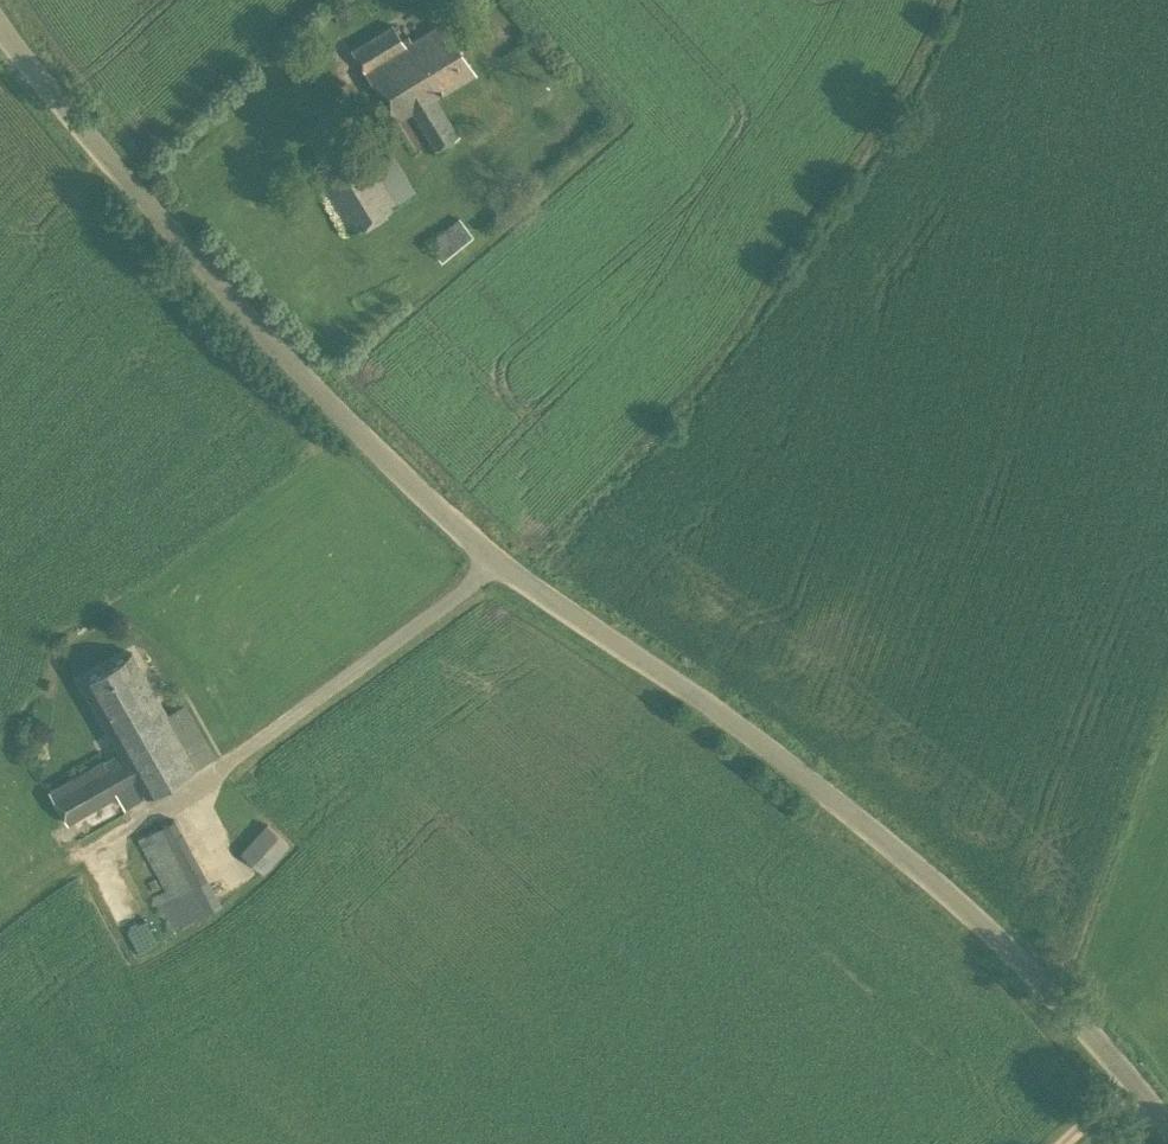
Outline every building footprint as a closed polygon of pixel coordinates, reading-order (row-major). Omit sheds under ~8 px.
[(442,21),(411,40),(407,34),(402,38),(392,23),(350,47),(364,69),(396,120),(410,111),(434,149),(458,134),(435,96),(474,72),(442,21)] [(392,152),(374,162),(361,139),(311,169),(349,231),(396,202),(415,192),(392,152)] [(458,216),(427,243),(441,260),(473,234),(458,216)] [(79,681),(118,749),(47,789),(67,823),(117,794),(124,807),(144,796),(144,794),(197,764),(197,765),(215,755),(184,701),(167,711),(132,650),(79,681)] [(169,930),(220,902),(175,817),(137,838),(164,889),(151,896),(169,930)] [(289,842),(266,822),(239,851),(262,872),(289,842)]
